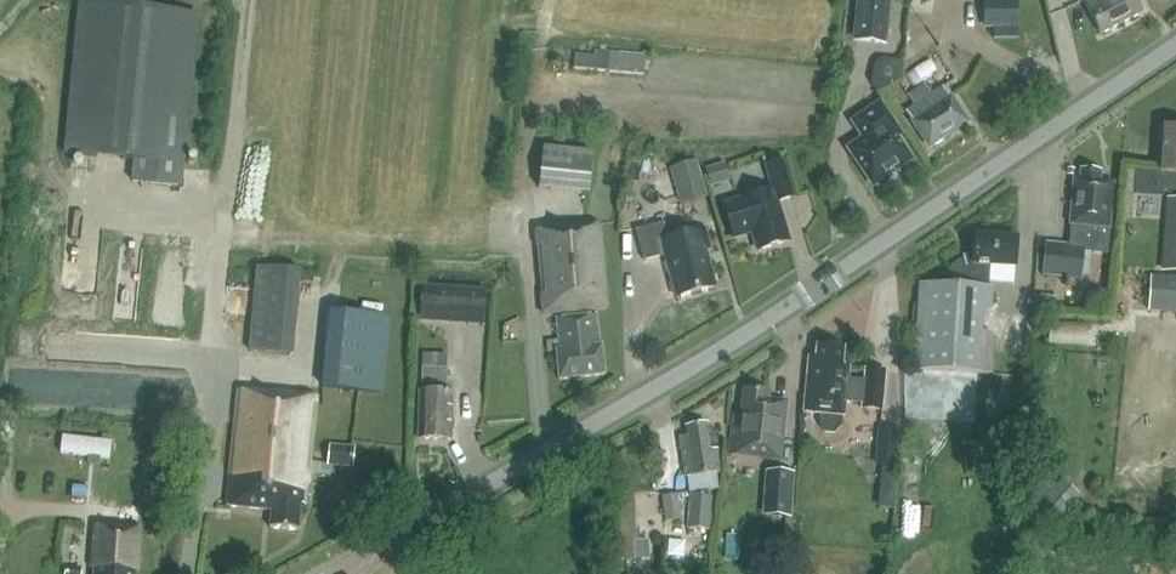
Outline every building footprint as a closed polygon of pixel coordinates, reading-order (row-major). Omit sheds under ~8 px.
[(886,46),(890,0),(856,0),(852,43),(886,46)] [(984,28),(993,28),(1018,27),(1017,0),(983,0),(984,28)] [(1100,34),(1143,12),(1136,0),(1083,0),(1100,34)] [(130,182),(176,186),(192,15),(79,4),(65,154),(132,160),(130,182)] [(643,74),(645,53),(593,50),(593,55),(576,53),(575,68),(643,74)] [(876,80),(903,85),(907,60),(880,55),(876,80)] [(937,144),(942,140),(944,136),(965,122),(943,87),(933,94),(926,84),(909,95),(915,105),(907,111),(929,146),(933,143),(937,144)] [(882,104),(855,121),(866,138),(850,149),(873,185),(876,183),(878,186),(891,178),(889,175),(911,161),(897,138),(901,135),(882,104)] [(1161,173),(1175,174),(1175,129),(1164,128),(1161,173)] [(541,185),(593,192),(599,150),(547,143),(541,185)] [(773,190),(738,201),(724,205),(734,237),(753,232),(758,250),(789,241),(777,202),(794,197),(783,160),(765,165),(773,190)] [(681,205),(708,196),(697,161),(670,169),(681,205)] [(730,181),(724,162),(704,169),(710,187),(730,181)] [(1122,218),(1141,219),(1143,170),(1125,169),(1122,218)] [(1108,227),(1112,184),(1099,182),(1100,172),(1082,170),(1079,194),(1073,193),(1070,223),(1075,223),(1074,229),(1091,231),(1091,225),(1108,227)] [(1175,273),(1175,198),(1166,197),(1161,272),(1175,273)] [(677,297),(715,287),(705,249),(710,248),(705,229),(669,239),(664,223),(636,230),(645,261),(666,255),(677,297)] [(543,314),(569,312),(570,318),(557,320),(559,340),(547,341),(549,352),(557,351),(560,380),(605,375),(601,346),(600,346),(597,315),(580,317),(579,311),(607,308),(600,224),(537,230),(543,314)] [(921,285),(916,369),(978,373),(982,307),(990,308),(992,289),(988,289),(990,265),(1015,267),(1017,238),(975,235),(974,261),(965,261),(965,258),(963,258),(964,261),(956,265),(950,271),(946,278),(945,287),(921,285)] [(1045,242),(1041,276),(1082,280),(1085,247),(1045,242)] [(298,351),(303,266),(258,264),(253,349),(298,351)] [(1160,276),(1158,312),(1175,313),(1175,277),(1160,276)] [(483,326),(485,289),(422,285),(419,322),(483,326)] [(330,313),(323,387),(381,393),(388,319),(330,313)] [(803,413),(819,414),(818,424),(823,433),(833,433),(840,426),(841,415),(843,416),(845,401),(862,403),(861,408),(881,410),(886,372),(866,369),(864,381),(847,379),(849,368),(840,367),(842,349),(817,347),(816,364),(809,364),(803,413)] [(450,441),(451,415),(456,415),(456,393),(446,393),(447,354),(423,354),(422,392),(419,392),(418,421),(420,421),(420,440),(450,441)] [(298,531),(300,513),(301,513),(301,504),(307,505),(319,397),(239,388),(227,505),(272,510),(270,528),(298,531)] [(735,415),(730,454),(760,458),(761,456),(776,458),(780,429),(783,429),(786,403),(773,401),(768,395),(769,392),(745,389),(742,416),(735,415)] [(711,451),(707,425),(687,427),(688,437),(681,438),(687,477),(688,493),(719,490),(717,474),(720,473),(717,450),(711,451)] [(878,427),(875,464),(896,466),(899,429),(878,427)] [(351,467),(352,448),(329,447),(327,466),(351,467)] [(770,471),(768,504),(792,505),(794,472),(770,471)] [(1050,524),(1052,526),(1052,525),(1053,524),(1071,504),(1048,484),(1035,499),(1041,504),(1035,511),(1050,524)] [(665,521),(681,519),(678,494),(661,497),(665,521)] [(688,528),(710,531),(713,500),(712,500),(712,498),(691,496),(688,528)] [(618,561),(634,561),(634,562),(648,562),(648,540),(639,540),(639,503),(619,503),(619,540),(618,540),(618,561)] [(136,572),(137,572),(139,529),(95,526),(92,569),(94,569),(93,573),(136,573),(136,572)]
